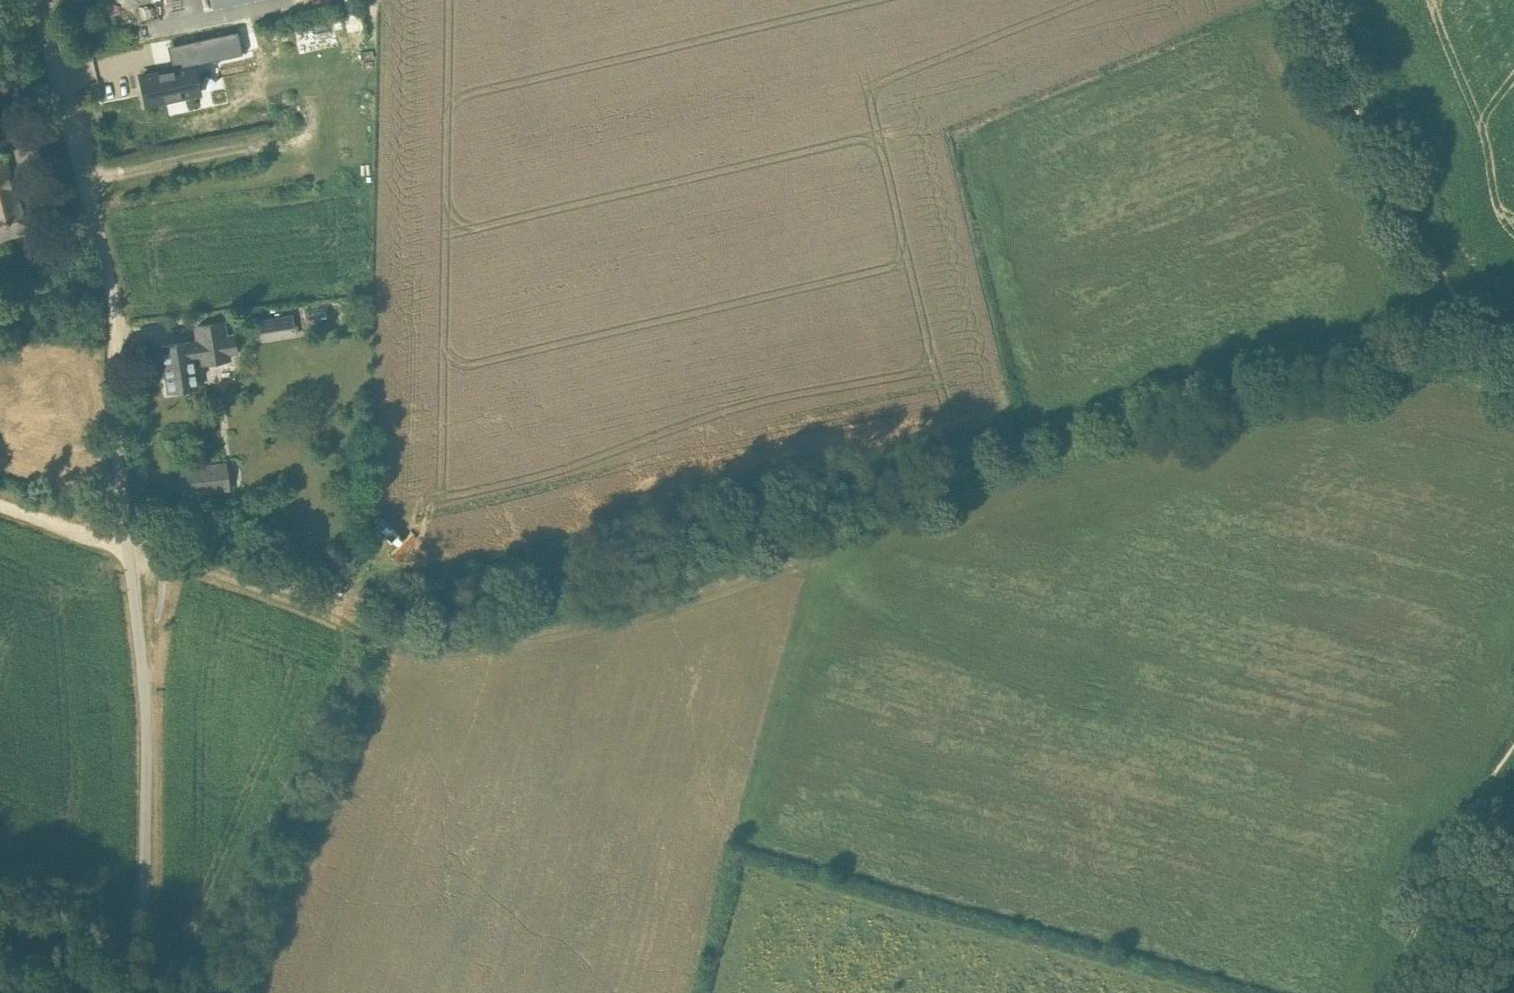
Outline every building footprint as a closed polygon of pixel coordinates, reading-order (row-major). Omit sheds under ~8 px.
[(294,32),(297,48),(354,36),(356,45),(371,42),(365,15),(351,18),(351,20),(294,32)] [(173,66),(139,73),(146,105),(198,94),(191,63),(243,52),(237,26),(185,37),(187,47),(170,51),(173,66)] [(28,230),(21,203),(17,204),(5,160),(0,161),(0,237),(28,230)] [(295,327),(293,314),(255,320),(257,333),(295,327)] [(236,333),(228,334),(226,320),(193,324),(195,340),(161,345),(169,392),(199,387),(195,359),(199,359),(231,354),(239,353),(236,333)] [(181,469),(184,494),(228,489),(225,464),(181,469)]
